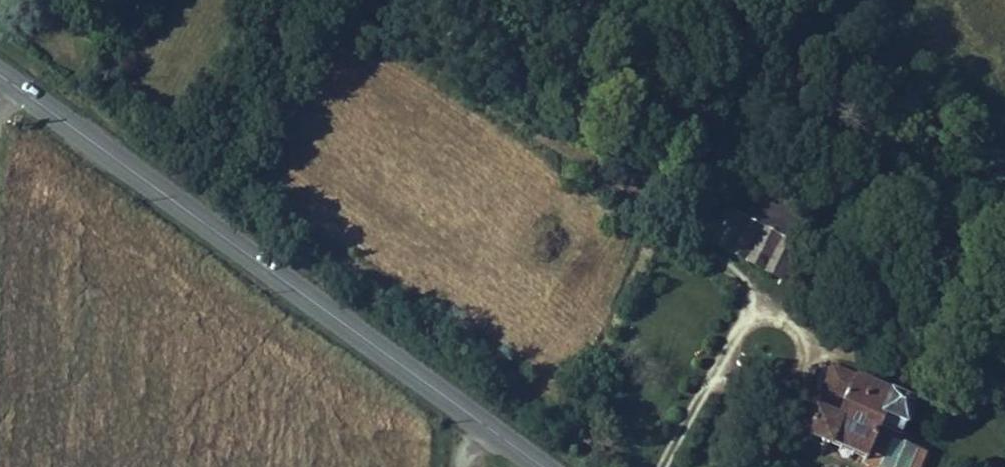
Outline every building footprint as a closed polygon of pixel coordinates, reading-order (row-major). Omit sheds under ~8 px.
[(757,198),(744,222),(798,249),(809,224),(757,198)] [(782,281),(798,249),(744,222),(728,214),(712,246),(779,280),(782,281)] [(810,392),(807,399),(801,413),(803,414),(799,424),(810,429),(805,439),(826,448),(831,437),(868,454),(870,449),(889,458),(892,452),(902,429),(911,408),(891,398),(889,401),(855,385),(859,377),(849,372),(850,370),(832,361),(827,372),(817,394),(810,392)] [(810,392),(817,394),(827,372),(820,370),(810,392)] [(913,434),(902,429),(892,452),(902,457),(905,452),(913,434)]
